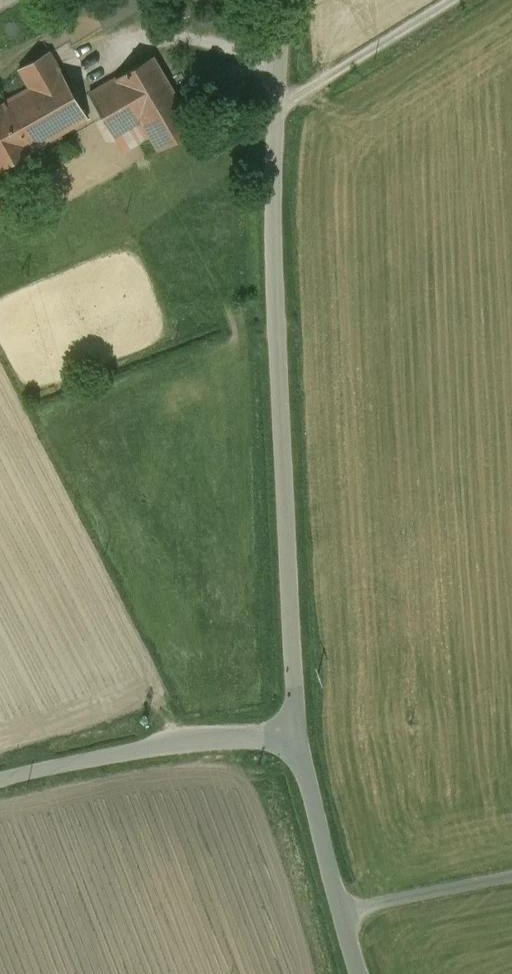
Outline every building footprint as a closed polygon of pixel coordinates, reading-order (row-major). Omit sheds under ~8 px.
[(49,51),(19,69),(29,87),(60,70),(49,51)] [(195,129),(153,56),(116,77),(142,122),(159,150),(195,129)] [(29,87),(3,102),(30,151),(87,118),(60,70),(29,87)] [(142,122),(116,77),(89,93),(115,137),(142,122)] [(0,104),(0,168),(30,151),(3,102),(0,104)] [(13,205),(5,189),(0,191),(0,212),(13,205)]
